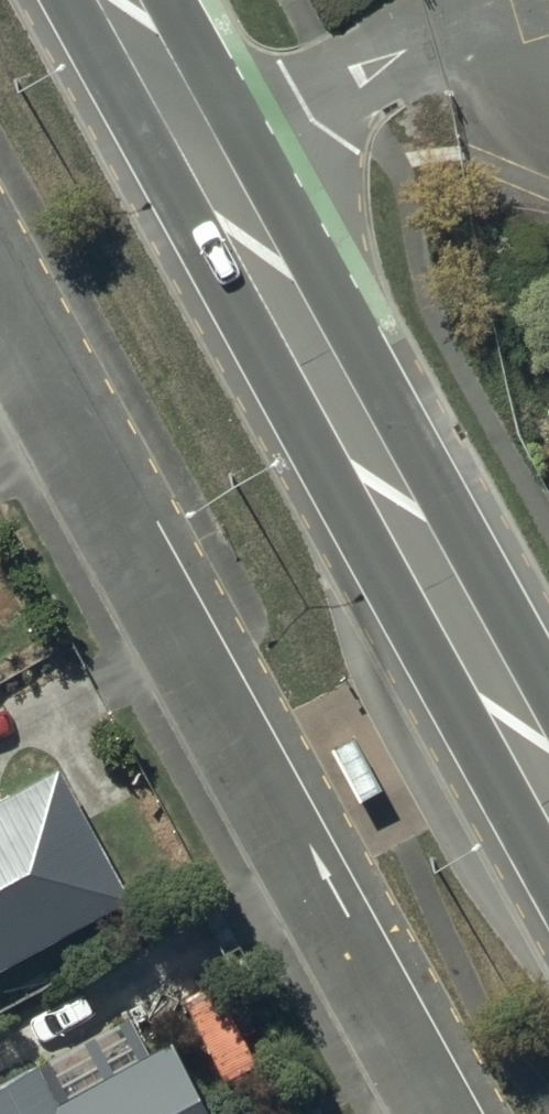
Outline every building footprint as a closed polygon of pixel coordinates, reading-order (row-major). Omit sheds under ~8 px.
[(58,770),(0,801),(0,955),(122,890),(58,770)] [(218,977),(182,995),(223,1078),(259,1060),(218,977)] [(167,1043),(50,1103),(32,1068),(0,1085),(0,1113),(203,1113),(167,1043)]
